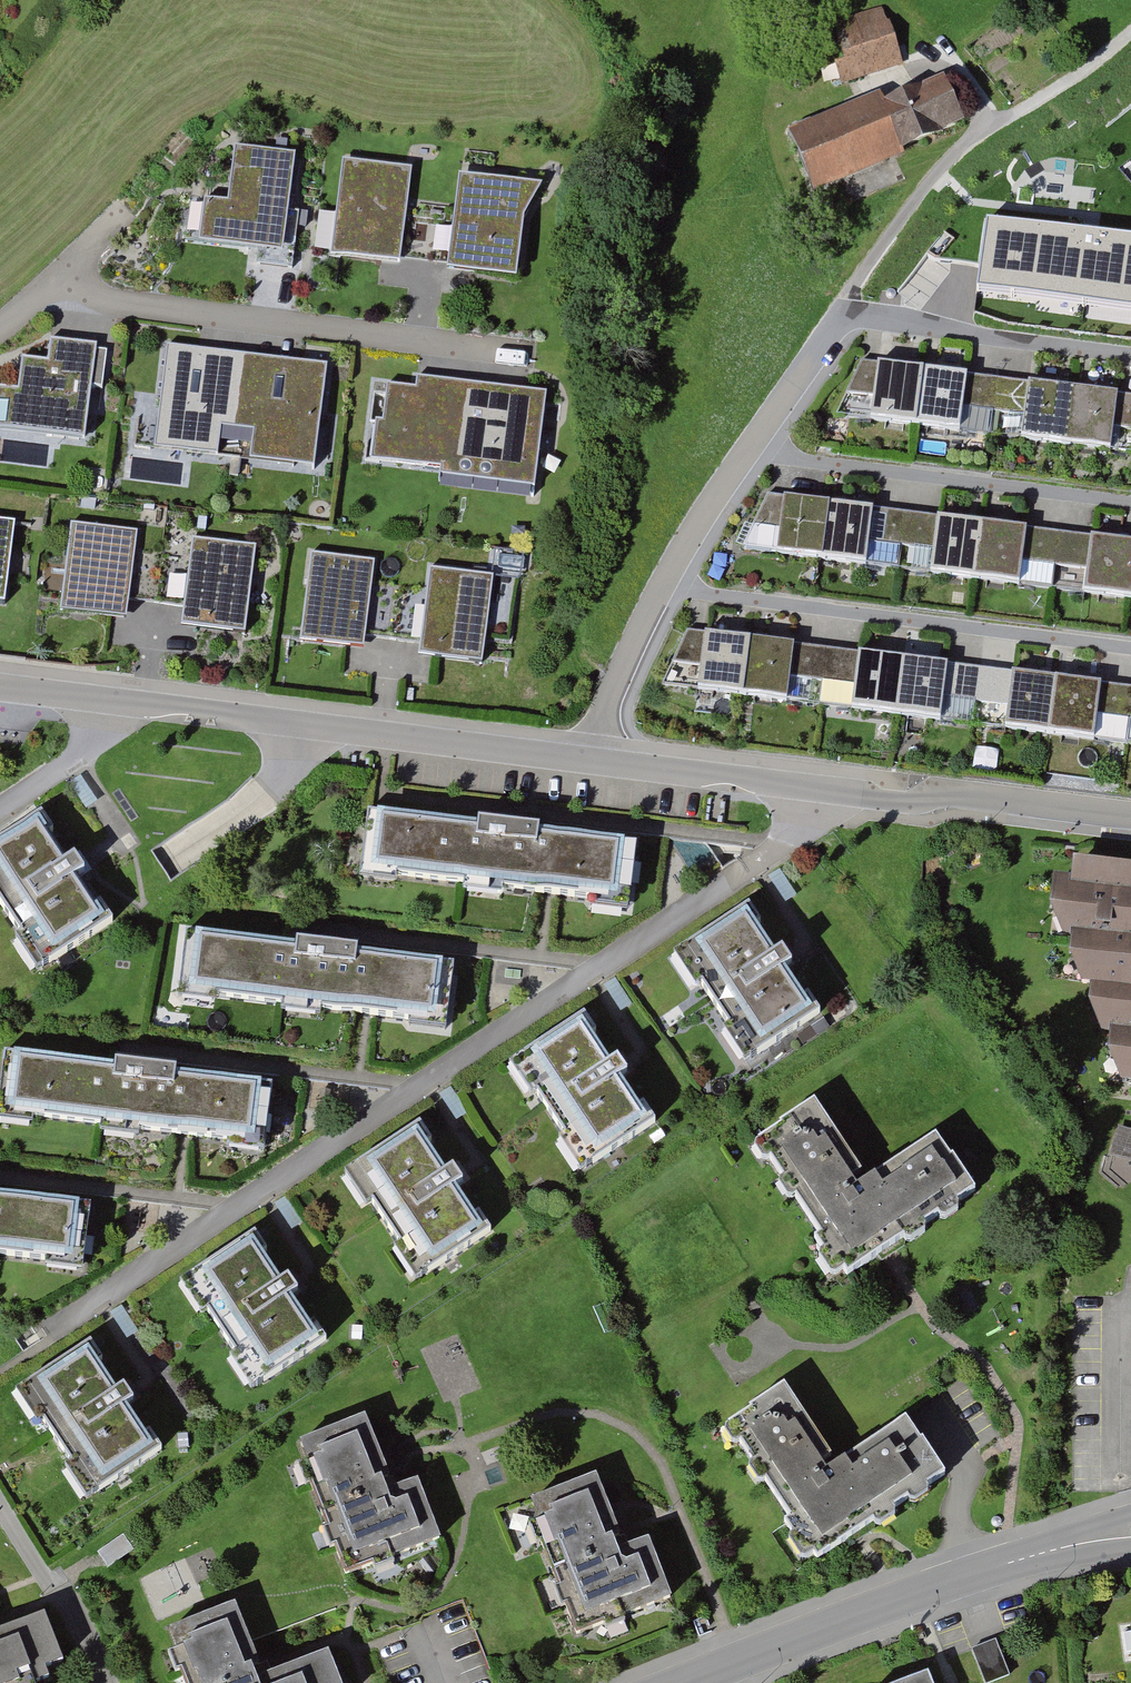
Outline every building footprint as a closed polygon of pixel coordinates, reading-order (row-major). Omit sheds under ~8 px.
[(833,59),(840,82),(905,64),(892,16),(884,18),(880,4),(834,17),(845,56),(833,59)] [(902,146),(965,118),(945,72),(890,96),(886,87),(789,129),(816,192),(905,153),(902,146)] [(300,154),(236,146),(229,203),(208,200),(202,240),(287,251),(300,154)] [(405,265),(418,169),(347,160),(334,255),(405,265)] [(547,186),(463,175),(455,269),(520,274),(525,218),(547,186)] [(1130,315),(1130,236),(984,218),(977,296),(1130,315)] [(51,343),(49,362),(23,359),(18,393),(0,390),(0,432),(84,443),(97,349),(51,343)] [(327,368),(170,349),(157,451),(314,471),(327,368)] [(860,364),(837,418),(1104,453),(1110,433),(1130,436),(1130,401),(860,364)] [(550,396),(420,376),(418,391),(395,387),(389,425),(380,424),(374,467),(535,492),(550,396)] [(808,429),(820,437),(830,422),(818,415),(808,429)] [(1130,602),(1130,544),(769,496),(741,555),(1130,602)] [(2,607),(13,526),(0,524),(0,607),(2,607)] [(97,626),(130,630),(141,539),(75,531),(65,614),(98,618),(97,626)] [(188,632),(249,640),(260,551),(199,543),(188,632)] [(305,643),(367,651),(378,564),(316,556),(305,643)] [(436,570),(425,659),(487,666),(498,578),(436,570)] [(687,637),(662,690),(1130,749),(1130,691),(996,675),(831,654),(687,637)] [(67,856),(49,829),(55,825),(43,807),(0,836),(0,894),(23,929),(14,935),(38,972),(115,922),(85,877),(96,870),(86,854),(71,863),(67,856)] [(518,912),(611,926),(627,847),(368,813),(350,885),(495,906),(496,898),(520,901),(518,912)] [(1130,1102),(1130,885),(1064,877),(1061,894),(1044,890),(1051,954),(1061,954),(1072,1000),(1083,1001),(1092,1051),(1101,1052),(1110,1099),(1130,1102)] [(736,1078),(812,1028),(799,1009),(795,1012),(779,988),(788,981),(775,962),(763,970),(748,946),(755,942),(740,918),(660,970),(683,1004),(693,997),(721,1039),(714,1044),(736,1078)] [(202,1014),(204,1004),(420,1030),(418,1046),(441,1049),(448,975),(350,965),(352,957),(289,948),(178,933),(167,1008),(202,1014)] [(637,1118),(631,1122),(614,1096),(632,1085),(617,1063),(599,1074),(584,1051),(593,1045),(580,1024),(502,1075),(523,1106),(531,1101),(560,1145),(554,1150),(575,1182),(648,1135),(637,1118)] [(817,1031),(804,1041),(812,1051),(825,1040),(817,1031)] [(23,1124),(91,1132),(89,1149),(129,1154),(130,1143),(222,1154),(221,1164),(259,1169),(268,1098),(168,1086),(169,1078),(106,1070),(105,1078),(0,1065),(0,1131),(22,1133),(23,1124)] [(959,1205),(979,1192),(940,1135),(863,1188),(856,1178),(866,1171),(817,1099),(783,1123),(785,1126),(756,1145),(768,1162),(773,1159),(786,1178),(779,1182),(792,1201),(798,1197),(825,1236),(820,1240),(828,1252),(822,1256),(837,1278),(848,1271),(853,1278),(890,1252),(908,1239),(915,1249),(935,1234),(929,1225),(940,1217),(948,1227),(966,1215),(959,1205)] [(473,1226),(468,1229),(453,1205),(467,1196),(451,1172),(437,1182),(420,1156),(424,1153),(413,1136),(336,1187),(357,1219),(368,1212),(397,1256),(388,1261),(410,1294),(486,1244),(473,1226)] [(1105,1172),(1130,1178),(1130,1175),(1130,1150),(1112,1145),(1105,1172)] [(74,1285),(82,1219),(0,1207),(0,1267),(37,1271),(36,1280),(74,1285)] [(222,1376),(242,1406),(321,1355),(308,1337),(303,1340),(286,1313),(295,1307),(283,1289),(274,1295),(256,1267),(262,1263),(249,1244),(169,1295),(192,1331),(202,1325),(231,1370),(222,1376)] [(79,1513),(157,1463),(144,1443),(137,1447),(121,1422),(134,1414),(123,1396),(108,1406),(91,1379),(98,1375),(85,1355),(9,1404),(29,1436),(36,1431),(64,1474),(56,1479),(79,1513)] [(907,1417),(829,1470),(823,1460),(832,1453),(785,1384),(751,1407),(753,1410),(725,1429),(735,1444),(742,1439),(757,1462),(751,1466),(762,1483),(768,1479),(793,1515),(787,1519),(796,1532),(789,1537),(804,1560),(816,1552),(820,1559),(877,1520),(882,1527),(900,1515),(894,1506),(911,1495),(916,1503),(932,1492),(927,1485),(947,1472),(925,1438),(922,1440),(907,1417)] [(331,1556),(342,1583),(364,1575),(370,1591),(395,1581),(392,1574),(438,1556),(413,1491),(379,1504),(375,1493),(384,1489),(360,1426),(291,1452),(299,1474),(289,1477),(298,1499),(309,1495),(327,1543),(318,1546),(323,1560),(331,1556)] [(615,1628),(661,1611),(641,1559),(620,1567),(590,1491),(523,1517),(529,1533),(520,1537),(528,1559),(537,1555),(554,1599),(546,1602),(554,1622),(563,1618),(573,1644),(601,1633),(604,1642),(618,1636),(615,1628)] [(254,1681),(229,1616),(162,1642),(170,1661),(160,1665),(167,1682),(171,1682),(176,1681),(177,1682),(251,1682),(254,1681)] [(34,1680),(51,1673),(33,1629),(0,1642),(0,1682),(35,1682),(34,1680)] [(1122,1634),(1126,1661),(1130,1660),(1130,1632),(1122,1634)] [(971,1682),(1000,1682),(991,1656),(965,1666),(971,1682)] [(320,1669),(285,1682),(326,1682),(320,1669)] [(934,1671),(905,1682),(939,1682),(934,1671)]
